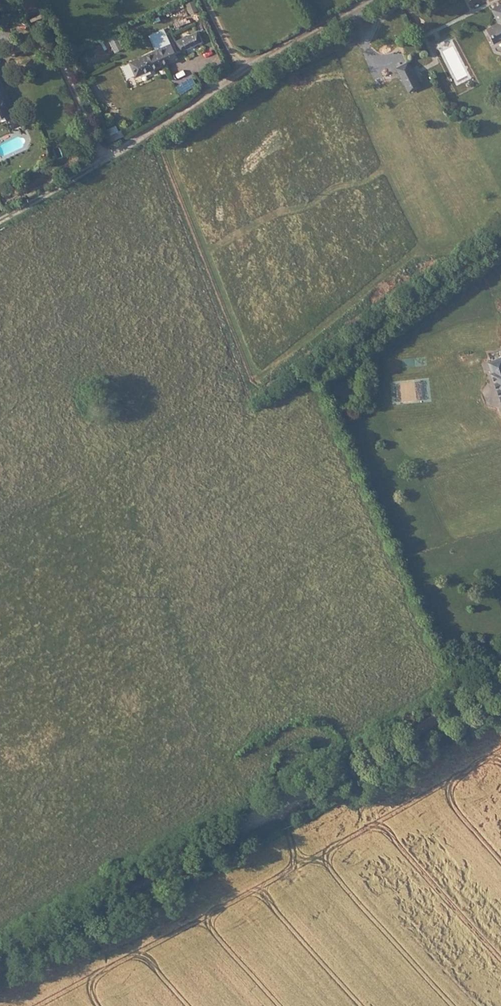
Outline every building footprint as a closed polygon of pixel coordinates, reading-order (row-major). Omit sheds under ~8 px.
[(500,39),(500,7),(497,0),(484,6),(491,20),(479,26),(485,39),(497,34),(500,39)] [(160,43),(171,37),(164,22),(151,28),(157,44),(160,43)] [(198,25),(178,35),(182,45),(202,35),(198,25)] [(177,51),(171,37),(160,43),(167,56),(177,51)] [(167,56),(160,43),(157,44),(133,55),(139,69),(167,56)] [(490,358),(495,372),(492,373),(500,400),(500,354),(490,358)]
